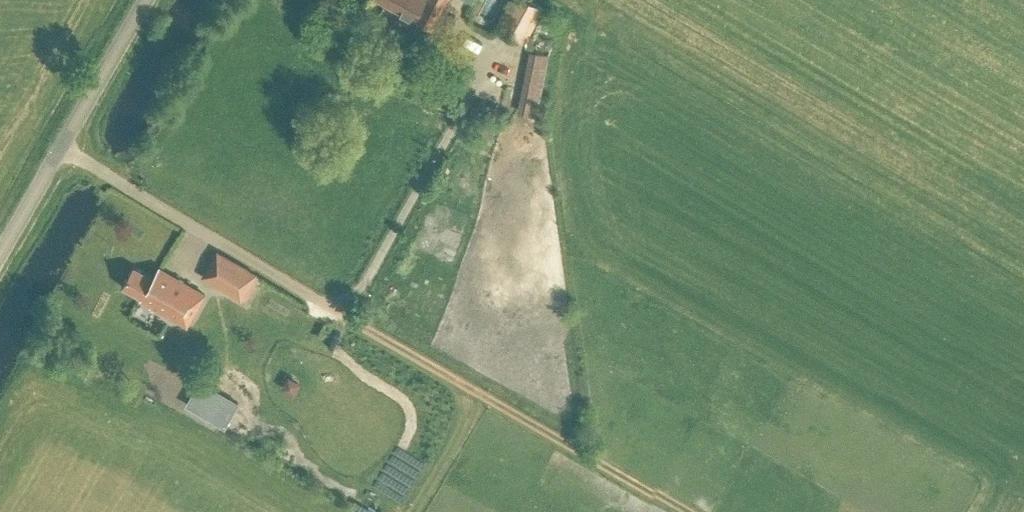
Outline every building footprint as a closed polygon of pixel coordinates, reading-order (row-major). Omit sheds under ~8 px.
[(385,20),(390,22),(393,22),(395,21),(397,20),(398,17),(412,25),(415,18),(446,34),(463,0),(380,0),(385,3),(383,6),(382,11),(381,14),(382,16),(385,20)] [(525,42),(545,6),(534,0),(510,0),(496,26),(525,42)] [(531,49),(519,111),(537,114),(549,53),(531,49)] [(436,94),(432,100),(427,98),(423,105),(439,113),(446,99),(436,94)] [(218,250),(204,275),(221,285),(241,297),(256,273),(256,272),(236,260),(218,250)] [(188,320),(204,291),(159,266),(155,274),(135,263),(123,284),(188,320)] [(100,281),(91,303),(160,333),(169,311),(100,281)] [(244,358),(256,366),(263,354),(251,347),(244,358)] [(225,425),(238,401),(214,387),(201,411),(225,425)]
